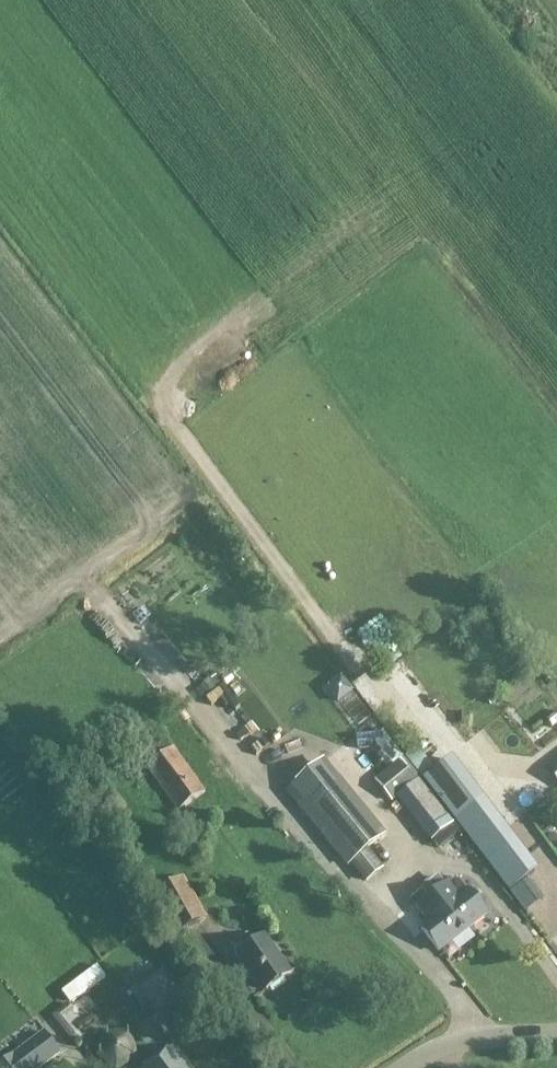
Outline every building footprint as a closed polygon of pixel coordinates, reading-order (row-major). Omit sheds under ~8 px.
[(359,736),(359,754),(378,754),(379,737),(359,736)] [(206,792),(175,748),(147,768),(178,812),(206,792)] [(423,780),(456,822),(484,800),(452,758),(423,780)] [(545,768),(556,783),(556,759),(545,768)] [(432,842),(454,825),(419,780),(417,782),(400,760),(374,780),(392,803),(399,798),(432,842)] [(349,868),(383,839),(349,799),(362,788),(345,768),(328,782),(330,783),(303,805),(317,822),(314,825),(349,868)] [(538,870),(528,857),(500,879),(510,892),(538,870)] [(207,918),(184,877),(153,894),(177,935),(207,918)] [(456,910),(470,928),(487,914),(469,892),(468,893),(457,878),(447,887),(446,886),(443,888),(435,878),(421,889),(429,899),(425,902),(432,910),(436,907),(445,919),(456,910)] [(432,910),(425,902),(418,907),(430,923),(422,930),(439,952),(470,928),(456,910),(445,919),(436,907),(432,910)] [(230,947),(236,956),(263,994),(291,974),(265,936),(253,945),(247,936),(230,947)] [(133,998),(158,1028),(194,999),(165,964),(127,995),(131,1000),(133,998)] [(61,1055),(45,1032),(0,1066),(0,1067),(43,1067),(61,1055)] [(175,1047),(147,1067),(191,1067),(175,1047)]
